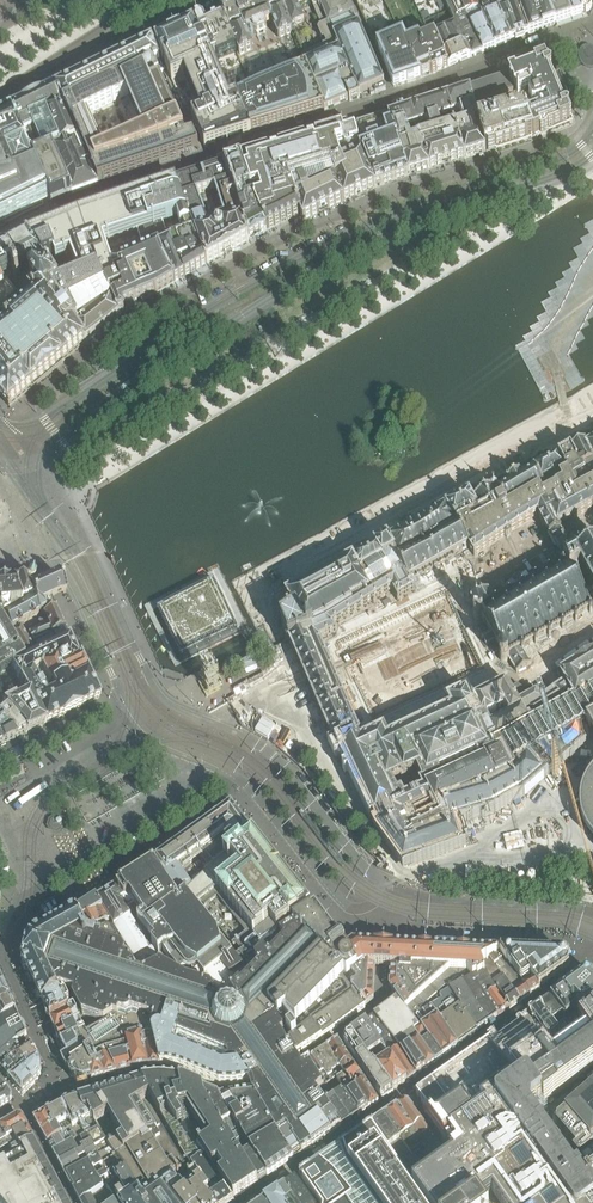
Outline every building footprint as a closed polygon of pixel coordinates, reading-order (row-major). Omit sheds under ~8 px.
[(233,2),(219,9),(223,18),(237,52),(239,57),(254,51),(246,34),(252,31),(253,35),(257,37),(266,33),(267,30),(265,26),(271,24),(278,40),(293,34),(290,28),(279,0),(237,0),(233,2)] [(348,0),(279,0),(290,28),(304,22),(298,8),(310,2),(321,28),(319,28),(318,32),(321,40),(324,41),(326,46),(301,57),(305,65),(322,111),(324,110),(325,110),(349,100),(350,102),(360,97),(359,95),(369,91),(371,95),(375,94),(386,90),(384,85),(348,0)] [(456,0),(454,0),(444,4),(454,24),(444,28),(455,50),(466,45),(471,57),(483,52),(456,0)] [(473,0),(456,0),(483,52),(495,47),(473,0)] [(493,0),(473,0),(495,47),(508,42),(511,41),(499,11),(498,12),(493,0)] [(515,0),(493,0),(498,12),(499,11),(511,41),(529,34),(515,0)] [(546,0),(515,0),(529,34),(534,32),(555,25),(546,0)] [(575,0),(546,0),(555,25),(582,15),(575,0)] [(586,0),(575,0),(582,15),(586,14),(588,13),(589,11),(590,9),(589,7),(586,0)] [(237,98),(230,101),(216,69),(213,62),(217,60),(218,61),(220,60),(221,61),(234,55),(233,54),(237,52),(223,18),(206,26),(203,20),(201,18),(195,21),(195,22),(194,24),(193,22),(154,40),(155,42),(154,42),(171,81),(185,75),(201,113),(191,117),(204,148),(251,132),(237,98)] [(455,50),(444,28),(432,34),(448,67),(471,57),(466,45),(455,50)] [(448,67),(432,34),(429,36),(408,46),(405,38),(399,41),(396,34),(380,41),(382,46),(377,49),(393,88),(416,80),(420,79),(420,77),(431,73),(432,74),(448,67)] [(56,89),(55,89),(97,185),(199,150),(193,137),(180,142),(181,137),(184,136),(160,80),(147,84),(145,80),(164,71),(152,43),(152,42),(57,88),(56,89)] [(584,50),(582,52),(580,56),(580,61),(581,66),(584,70),(587,72),(591,74),(592,73),(592,50),(592,49),(589,48),(584,50)] [(570,122),(545,62),(508,76),(471,89),(475,105),(502,97),(503,98),(515,94),(516,97),(512,99),(515,105),(519,104),(521,110),(479,124),(486,152),(533,137),(570,122)] [(322,111),(305,65),(284,74),(276,79),(269,84),(263,87),(237,98),(251,132),(322,111)] [(97,185),(55,89),(42,95),(36,98),(33,99),(30,101),(24,104),(12,110),(50,197),(52,202),(97,185)] [(477,124),(477,123),(478,122),(475,105),(471,89),(470,89),(449,96),(453,112),(458,110),(463,125),(455,128),(463,158),(463,159),(464,158),(464,159),(466,158),(483,153),(486,152),(479,124),(477,124)] [(453,112),(449,96),(448,96),(448,95),(413,107),(418,122),(427,119),(427,120),(438,117),(453,112)] [(418,122),(413,107),(389,115),(393,129),(414,123),(418,122)] [(12,110),(0,116),(0,221),(48,197),(48,198),(50,197),(12,110)] [(408,176),(393,129),(389,115),(364,123),(354,126),(363,154),(374,188),(408,176)] [(455,128),(443,132),(438,117),(427,120),(432,133),(421,137),(431,168),(443,165),(451,162),(463,158),(455,128)] [(431,168),(421,137),(419,137),(414,123),(393,129),(408,176),(411,175),(419,172),(427,170),(428,170),(430,169),(431,168)] [(359,145),(361,155),(363,154),(354,126),(352,126),(352,127),(347,129),(347,128),(317,137),(330,168),(341,164),(337,152),(344,150),(344,152),(346,153),(347,153),(348,153),(350,153),(350,152),(351,150),(350,148),(359,145)] [(329,208),(341,202),(342,202),(343,201),(330,168),(317,137),(254,156),(269,189),(282,184),(290,202),(295,200),(301,214),(303,220),(305,219),(318,213),(329,208)] [(361,155),(341,164),(330,168),(343,201),(344,201),(355,196),(355,197),(363,193),(374,188),(363,154),(361,155)] [(295,200),(290,202),(282,184),(269,189),(254,156),(241,160),(250,184),(246,185),(249,191),(259,188),(262,199),(254,201),(267,231),(301,214),(295,200)] [(247,203),(244,193),(249,191),(246,185),(250,184),(241,160),(225,165),(249,241),(267,231),(254,201),(247,203)] [(246,242),(247,242),(249,241),(225,165),(224,166),(176,182),(191,223),(207,263),(207,264),(209,262),(219,257),(237,247),(246,242)] [(176,182),(175,182),(79,214),(106,284),(115,280),(112,266),(103,241),(136,231),(144,252),(159,247),(168,243),(167,238),(162,222),(177,217),(180,227),(182,226),(191,223),(176,182)] [(119,315),(106,284),(79,214),(28,235),(43,259),(53,255),(55,260),(70,254),(79,276),(59,283),(52,291),(86,343),(94,336),(112,322),(119,316),(119,315)] [(207,263),(191,223),(182,226),(185,233),(170,239),(169,238),(167,238),(168,243),(159,247),(166,265),(176,282),(184,277),(190,273),(191,273),(201,267),(207,263)] [(52,291),(59,283),(43,259),(28,235),(3,248),(0,250),(0,276),(1,275),(6,285),(7,286),(9,284),(18,294),(29,286),(30,289),(29,290),(38,302),(9,325),(10,326),(0,334),(0,394),(10,408),(32,389),(64,362),(63,362),(86,343),(52,291)] [(176,282),(166,265),(159,247),(144,252),(112,266),(115,280),(106,284),(119,315),(125,313),(123,308),(156,294),(176,282)] [(38,302),(29,290),(30,289),(29,286),(18,294),(9,284),(7,286),(6,285),(0,289),(0,334),(10,326),(9,325),(38,302)] [(586,446),(585,444),(573,450),(571,446),(570,446),(565,448),(567,453),(562,455),(558,457),(534,471),(534,472),(521,479),(519,476),(507,482),(510,486),(496,494),(494,491),(473,503),(469,496),(446,509),(459,530),(469,548),(474,556),(505,536),(505,537),(508,538),(509,537),(510,536),(510,534),(510,533),(538,516),(543,526),(548,533),(557,528),(557,529),(558,529),(558,527),(592,508),(592,509),(592,443),(586,446)] [(281,625),(288,640),(285,641),(286,644),(289,642),(291,647),(308,640),(319,642),(329,637),(335,634),(332,627),(352,615),(373,603),(392,591),(398,601),(415,592),(410,582),(463,551),(469,548),(459,530),(446,509),(436,514),(387,541),(376,548),(375,549),(376,550),(354,562),(353,563),(352,562),(287,598),(288,599),(273,608),(281,622),(277,623),(278,626),(281,625)] [(559,554),(563,561),(573,556),(565,542),(558,529),(557,529),(557,528),(548,533),(549,536),(549,537),(548,537),(549,539),(550,539),(554,546),(553,546),(554,547),(554,548),(555,548),(556,548),(559,554)] [(563,561),(563,562),(564,564),(562,565),(563,568),(549,577),(547,573),(545,575),(547,578),(536,584),(534,581),(532,582),(534,586),(523,592),(521,589),(518,590),(520,593),(509,600),(507,596),(505,598),(507,601),(498,606),(496,603),(495,603),(488,592),(474,600),(480,610),(478,610),(476,611),(474,612),(473,614),(473,617),(474,619),(476,620),(478,620),(481,620),(482,619),(492,636),(502,653),(500,655),(499,656),(498,659),(499,661),(500,662),(502,664),(504,664),(506,663),(508,661),(509,659),(516,673),(531,664),(523,652),(525,651),(524,650),(530,646),(529,644),(533,642),(535,645),(538,643),(536,640),(547,634),(549,637),(551,636),(549,632),(560,626),(562,630),(565,628),(563,625),(573,619),(575,622),(578,620),(576,617),(588,610),(590,613),(592,612),(591,609),(592,607),(592,542),(589,545),(588,542),(577,548),(579,552),(573,556),(563,561)] [(53,605),(50,600),(53,598),(57,596),(62,594),(65,593),(57,575),(54,576),(49,578),(44,580),(41,582),(32,586),(30,587),(32,592),(30,592),(33,600),(23,605),(4,615),(3,612),(0,614),(0,615),(24,660),(34,655),(28,646),(19,629),(14,631),(13,629),(41,613),(42,615),(46,625),(27,634),(33,643),(63,628),(53,605)] [(33,600),(30,592),(32,592),(30,587),(32,586),(31,583),(32,582),(33,582),(33,580),(33,579),(33,578),(32,577),(31,577),(30,576),(28,577),(27,577),(26,578),(26,579),(26,581),(13,582),(23,605),(33,600)] [(13,582),(0,583),(0,614),(3,612),(4,615),(23,605),(13,582)] [(156,610),(179,658),(237,630),(214,583),(156,610)] [(9,667),(24,660),(0,615),(0,672),(9,667)] [(298,661),(303,673),(328,662),(319,642),(308,640),(291,647),(297,659),(294,660),(295,662),(298,661)] [(592,655),(576,666),(560,675),(565,684),(560,687),(555,691),(553,692),(541,701),(538,697),(536,693),(536,694),(531,687),(530,688),(528,689),(525,690),(522,689),(519,687),(517,685),(510,690),(507,683),(484,695),(473,701),(468,690),(457,695),(446,700),(450,709),(436,715),(415,725),(397,734),(388,738),(384,730),(362,740),(344,749),(375,817),(376,817),(379,823),(381,828),(379,830),(392,848),(403,864),(460,843),(453,825),(452,825),(451,822),(493,809),(521,793),(542,775),(550,768),(551,768),(580,742),(577,727),(581,725),(586,723),(592,736),(592,655)] [(68,684),(87,675),(79,658),(77,659),(58,667),(56,663),(32,672),(42,691),(66,680),(68,684)] [(251,665),(250,664),(251,663),(249,659),(248,659),(239,663),(242,669),(251,665)] [(303,675),(304,675),(305,679),(306,682),(306,683),(306,684),(308,684),(333,673),(330,668),(328,662),(303,673),(302,674),(302,675),(303,675)] [(216,671),(193,682),(205,706),(228,694),(216,671)] [(80,707),(98,699),(87,675),(68,684),(66,680),(42,691),(32,672),(17,679),(27,695),(29,694),(43,725),(61,717),(62,716),(80,708),(80,707)] [(338,752),(344,749),(362,740),(359,732),(358,732),(354,721),(353,721),(333,673),(308,684),(313,697),(311,698),(312,701),(314,700),(320,712),(318,713),(319,715),(321,714),(326,726),(324,727),(325,728),(327,728),(333,742),(331,742),(332,744),(334,743),(338,752)] [(13,700),(1,706),(5,710),(7,710),(25,734),(43,725),(29,694),(27,695),(14,702),(13,700)] [(5,710),(0,714),(0,722),(13,740),(25,734),(7,710),(5,710)] [(21,757),(13,740),(0,722),(0,767),(21,757)] [(158,769),(154,761),(148,765),(152,772),(158,769)] [(592,781),(587,792),(585,804),(585,816),(589,827),(592,832),(592,780),(592,781)] [(115,794),(111,787),(106,789),(111,797),(115,794)] [(206,873),(233,851),(232,848),(236,844),(234,842),(249,833),(250,832),(231,807),(158,860),(164,870),(161,873),(178,898),(185,895),(199,882),(206,873)] [(64,826),(66,822),(63,817),(58,816),(55,818),(55,819),(53,819),(51,821),(49,827),(51,829),(57,831),(59,829),(60,828),(61,828),(64,826)] [(250,955),(312,913),(309,910),(311,909),(252,835),(251,836),(249,833),(234,842),(236,844),(232,848),(233,851),(206,873),(199,882),(210,896),(214,893),(219,900),(249,938),(244,941),(243,940),(241,941),(237,936),(236,937),(221,918),(215,923),(233,945),(236,946),(241,952),(238,955),(236,953),(226,959),(224,967),(232,977),(254,961),(250,955)] [(229,949),(203,917),(185,895),(178,898),(161,873),(164,870),(158,860),(157,861),(154,863),(120,884),(118,886),(124,897),(121,899),(131,914),(129,915),(136,926),(146,920),(148,922),(142,928),(146,934),(152,948),(155,956),(161,952),(180,975),(184,972),(189,978),(198,970),(205,979),(220,968),(227,976),(229,979),(232,977),(224,967),(226,959),(236,953),(233,948),(230,948),(229,949)] [(142,936),(136,926),(129,915),(131,914),(121,899),(124,897),(118,886),(117,887),(117,886),(115,887),(110,891),(104,895),(96,899),(93,901),(106,923),(112,931),(116,929),(144,971),(158,962),(155,956),(152,948),(148,950),(142,936)] [(106,923),(93,901),(88,904),(83,895),(71,902),(76,909),(89,933),(106,923)] [(125,952),(122,946),(112,931),(106,923),(89,933),(76,909),(71,902),(63,907),(37,925),(40,932),(32,936),(30,936),(29,941),(30,941),(30,942),(55,950),(136,978),(207,1002),(215,1005),(218,998),(214,994),(218,983),(227,976),(220,968),(205,979),(198,970),(189,978),(187,979),(160,964),(159,964),(142,975),(137,973),(129,959),(123,957),(125,952)] [(284,961),(290,955),(307,938),(309,939),(310,938),(309,937),(323,924),(324,925),(326,924),(325,923),(325,922),(325,921),(324,921),(317,912),(318,911),(317,911),(316,911),(312,913),(250,955),(254,961),(232,977),(229,979),(227,976),(218,983),(214,994),(218,998),(215,1005),(215,1006),(217,1007),(218,1008),(221,1005),(225,1004),(229,1003),(232,1003),(236,1005),(239,1007),(240,1005),(240,1006),(243,1004),(284,961)] [(292,1025),(351,984),(352,983),(348,977),(358,970),(348,958),(350,956),(346,949),(340,942),(339,943),(336,938),(333,934),(333,933),(333,932),(332,932),(326,924),(324,925),(323,924),(309,937),(310,938),(309,939),(317,947),(248,1017),(258,1025),(266,1032),(286,1019),(292,1025)] [(136,978),(55,950),(50,965),(151,1000),(210,1020),(211,1019),(213,1019),(213,1020),(214,1019),(215,1023),(217,1027),(219,1029),(222,1032),(226,1033),(229,1033),(232,1033),(233,1035),(234,1036),(234,1037),(247,1056),(248,1057),(262,1076),(263,1077),(269,1086),(279,1100),(293,1120),(298,1127),(309,1120),(281,1080),(280,1078),(273,1068),(260,1049),(259,1048),(245,1029),(244,1027),(242,1026),(244,1023),(245,1019),(245,1018),(246,1018),(246,1017),(248,1017),(317,947),(309,939),(307,938),(290,955),(284,961),(243,1004),(240,1006),(240,1005),(239,1007),(236,1005),(232,1003),(229,1003),(225,1004),(221,1005),(218,1008),(217,1007),(215,1006),(215,1005),(136,978)] [(210,1020),(151,1000),(50,965),(55,950),(30,942),(27,949),(25,957),(23,957),(22,961),(23,962),(28,972),(31,976),(39,994),(38,994),(43,1004),(60,994),(60,993),(58,989),(60,988),(75,993),(73,998),(82,1015),(100,1021),(107,1019),(113,1016),(118,1017),(119,1013),(120,1014),(120,1013),(122,1014),(124,1014),(126,1014),(127,1014),(129,1013),(130,1012),(130,1011),(138,1014),(144,1017),(148,1023),(149,1026),(152,1034),(153,1038),(160,1066),(167,1066),(176,1068),(177,1067),(219,1085),(219,1086),(231,1086),(238,1086),(238,1085),(250,1083),(255,1081),(261,1078),(263,1077),(262,1076),(248,1057),(247,1056),(234,1037),(234,1036),(233,1035),(232,1033),(229,1033),(226,1033),(222,1032),(219,1029),(217,1027),(215,1023),(214,1019),(213,1020),(213,1019),(211,1019),(210,1020)] [(374,1001),(375,967),(383,967),(390,968),(391,947),(384,946),(353,944),(353,945),(352,945),(347,949),(346,949),(350,956),(348,958),(358,970),(348,977),(352,983),(351,984),(366,1007),(373,1001),(374,1001)] [(443,997),(451,991),(460,985),(461,986),(462,985),(464,983),(465,984),(477,976),(479,979),(486,975),(482,965),(499,953),(464,951),(391,947),(390,968),(389,988),(397,998),(405,1010),(419,1028),(426,1022),(420,1014),(431,1006),(432,1008),(442,1000),(444,999),(443,997)] [(530,996),(511,970),(507,964),(506,965),(499,953),(482,965),(486,975),(490,982),(510,1011),(530,996)] [(569,967),(569,966),(569,963),(568,960),(567,958),(566,957),(564,956),(561,956),(501,953),(499,953),(506,965),(507,964),(511,970),(519,964),(523,970),(525,968),(528,972),(527,973),(530,977),(529,978),(539,990),(566,971),(567,970),(569,967)] [(539,990),(529,978),(530,977),(527,973),(528,972),(525,968),(523,970),(519,964),(511,970),(530,996),(539,990)] [(510,1011),(490,982),(486,975),(479,979),(480,981),(477,984),(487,1002),(488,1002),(498,1019),(510,1011)] [(592,996),(592,979),(591,977),(590,976),(588,975),(585,975),(583,976),(551,999),(566,1020),(572,1015),(580,1023),(583,1021),(576,1013),(592,996)] [(487,1002),(477,984),(480,981),(479,979),(477,976),(465,984),(464,983),(462,985),(488,1025),(498,1019),(488,1002),(487,1002)] [(0,980),(0,1008),(10,1000),(1,979),(0,980)] [(365,1007),(366,1007),(351,984),(292,1025),(284,1030),(291,1040),(288,1042),(297,1056),(330,1034),(365,1007)] [(488,1025),(462,985),(461,986),(460,985),(451,991),(460,1006),(462,1005),(467,1013),(465,1014),(477,1033),(488,1025)] [(477,1033),(465,1014),(467,1013),(462,1005),(460,1006),(451,991),(443,997),(444,999),(442,1000),(466,1041),(477,1033)] [(69,1011),(66,1004),(66,1003),(70,1001),(65,992),(60,994),(43,1004),(51,1021),(69,1011)] [(576,1013),(583,1021),(592,1012),(592,996),(576,1013)] [(566,1020),(551,999),(540,1007),(554,1027),(566,1020)] [(10,1000),(11,1000),(10,1000),(0,1008),(0,1021),(2,1019),(16,1012),(10,1000)] [(466,1041),(442,1000),(432,1008),(459,1047),(466,1041)] [(459,1047),(432,1008),(431,1006),(420,1014),(426,1022),(419,1028),(415,1031),(418,1037),(425,1032),(443,1058),(459,1047)] [(554,1027),(540,1007),(529,1015),(550,1046),(553,1044),(573,1030),(566,1020),(554,1027)] [(87,1033),(73,1008),(69,1011),(51,1021),(56,1033),(61,1044),(67,1056),(90,1039),(87,1033)] [(397,1031),(382,1010),(373,1016),(388,1036),(389,1035),(395,1043),(396,1042),(405,1035),(400,1029),(397,1031)] [(107,1052),(125,1047),(124,1041),(142,1036),(143,1041),(153,1038),(152,1034),(149,1026),(148,1023),(144,1017),(135,1020),(134,1017),(137,1018),(138,1014),(130,1011),(131,1013),(126,1016),(119,1020),(121,1024),(119,1025),(118,1024),(117,1024),(113,1016),(107,1019),(108,1021),(87,1033),(90,1039),(67,1056),(62,1059),(66,1068),(68,1066),(92,1051),(95,1057),(107,1052)] [(23,1028),(16,1012),(2,1019),(0,1021),(0,1057),(8,1050),(7,1049),(15,1044),(27,1037),(23,1028)] [(583,1021),(580,1023),(576,1027),(578,1029),(592,1019),(592,1012),(583,1021)] [(550,1046),(529,1015),(520,1022),(545,1058),(557,1049),(553,1044),(550,1046)] [(416,1077),(396,1042),(395,1043),(389,1035),(388,1036),(373,1016),(366,1022),(380,1041),(379,1042),(385,1050),(386,1049),(389,1054),(391,1056),(407,1083),(416,1077)] [(259,1048),(284,1030),(292,1025),(286,1019),(266,1032),(258,1025),(248,1017),(246,1017),(246,1018),(245,1018),(245,1019),(244,1023),(242,1026),(244,1027),(245,1029),(259,1048)] [(578,1029),(576,1027),(573,1030),(553,1044),(557,1049),(545,1058),(520,1022),(494,1041),(485,1047),(483,1049),(507,1083),(522,1105),(539,1093),(543,1098),(551,1092),(554,1096),(592,1068),(592,1019),(578,1029)] [(379,1042),(380,1041),(366,1022),(350,1034),(371,1065),(373,1065),(389,1054),(386,1049),(385,1050),(379,1042)] [(297,1056),(288,1042),(291,1040),(284,1030),(259,1048),(260,1049),(273,1068),(280,1078),(282,1077),(300,1066),(294,1058),(297,1056)] [(435,1063),(418,1037),(415,1031),(413,1032),(407,1038),(405,1035),(396,1042),(416,1077),(435,1063)] [(443,1058),(425,1032),(418,1037),(435,1063),(443,1058)] [(383,1080),(373,1065),(371,1065),(350,1034),(345,1038),(344,1041),(381,1099),(383,1099),(394,1092),(384,1079),(383,1080)] [(150,1067),(143,1041),(142,1036),(124,1041),(125,1047),(126,1049),(131,1070),(150,1067)] [(31,1045),(27,1037),(15,1044),(21,1053),(31,1045)] [(153,1038),(143,1041),(150,1067),(150,1068),(160,1066),(153,1038)] [(350,1061),(338,1042),(327,1049),(331,1055),(332,1060),(338,1069),(340,1068),(350,1061)] [(17,1056),(21,1053),(15,1044),(7,1049),(8,1050),(0,1057),(0,1069),(17,1056)] [(37,1059),(32,1047),(31,1045),(21,1053),(17,1056),(27,1067),(37,1059)] [(131,1070),(126,1049),(125,1047),(107,1052),(117,1074),(131,1070)] [(348,1082),(343,1074),(340,1068),(338,1069),(332,1060),(331,1055),(327,1049),(309,1060),(325,1084),(326,1086),(335,1079),(341,1087),(339,1089),(358,1116),(369,1109),(355,1089),(353,1090),(348,1082)] [(469,1156),(492,1189),(502,1202),(592,1202),(592,1163),(575,1176),(528,1111),(542,1100),(544,1103),(554,1096),(551,1092),(543,1098),(539,1093),(522,1105),(507,1083),(483,1049),(480,1050),(481,1051),(476,1057),(448,1077),(431,1089),(430,1089),(427,1091),(427,1090),(421,1093),(420,1092),(415,1096),(416,1096),(417,1098),(422,1104),(441,1131),(452,1133),(454,1136),(469,1156)] [(96,1060),(95,1057),(92,1051),(68,1066),(72,1073),(73,1076),(75,1078),(78,1079),(80,1080),(83,1081),(86,1081),(89,1081),(91,1080),(91,1082),(105,1078),(96,1060)] [(117,1074),(107,1052),(95,1057),(96,1060),(105,1078),(117,1074)] [(407,1083),(391,1056),(389,1054),(373,1065),(383,1080),(384,1079),(394,1092),(407,1083)] [(27,1067),(17,1056),(0,1069),(5,1074),(10,1080),(22,1071),(27,1067)] [(41,1074),(41,1071),(41,1068),(40,1065),(39,1062),(37,1059),(27,1067),(22,1071),(34,1085),(37,1081),(39,1079),(40,1076),(41,1074)] [(307,1100),(313,1096),(317,1093),(315,1091),(325,1084),(309,1060),(300,1066),(282,1077),(280,1078),(281,1080),(309,1120),(319,1133),(320,1135),(323,1140),(329,1136),(331,1134),(307,1100)] [(377,1101),(350,1061),(340,1068),(343,1074),(348,1082),(353,1090),(355,1089),(369,1109),(378,1103),(377,1101)] [(34,1085),(22,1071),(10,1080),(20,1093),(25,1093),(34,1085)] [(279,1100),(269,1086),(263,1077),(261,1078),(255,1081),(262,1090),(254,1094),(262,1111),(279,1100)] [(256,1186),(226,1138),(225,1139),(219,1128),(205,1100),(202,1090),(178,1080),(160,1078),(141,1079),(132,1082),(142,1101),(139,1103),(171,1152),(179,1147),(189,1163),(191,1162),(204,1154),(210,1162),(208,1163),(233,1201),(256,1186)] [(358,1116),(339,1089),(341,1087),(335,1079),(326,1086),(325,1084),(315,1091),(317,1093),(313,1096),(317,1101),(321,1099),(341,1128),(358,1116)] [(587,1086),(590,1089),(565,1111),(565,1112),(557,1119),(557,1125),(576,1147),(573,1149),(579,1155),(585,1151),(590,1146),(592,1144),(592,1141),(592,1140),(592,1139),(592,1081),(587,1086)] [(171,1152),(139,1103),(142,1101),(132,1082),(132,1083),(92,1095),(78,1099),(84,1109),(87,1108),(94,1123),(108,1114),(123,1138),(117,1142),(115,1139),(109,1143),(111,1145),(109,1146),(115,1153),(121,1161),(124,1166),(142,1196),(179,1170),(189,1163),(179,1147),(171,1152)] [(293,1161),(266,1120),(262,1111),(254,1094),(242,1096),(230,1097),(230,1096),(217,1097),(203,1091),(202,1090),(205,1100),(219,1128),(225,1139),(226,1138),(236,1131),(267,1179),(293,1161)] [(9,1104),(11,1103),(12,1101),(11,1098),(7,1092),(0,1096),(0,1110),(9,1104)] [(341,1128),(321,1099),(317,1101),(313,1096),(307,1100),(331,1134),(341,1128)] [(102,1137),(94,1123),(87,1108),(84,1109),(78,1099),(70,1101),(62,1106),(35,1120),(35,1122),(48,1144),(62,1135),(63,1137),(69,1134),(70,1136),(79,1131),(82,1136),(87,1144),(92,1141),(96,1148),(106,1142),(103,1137),(102,1137)] [(295,1138),(286,1125),(293,1120),(279,1100),(262,1111),(266,1120),(293,1161),(301,1155),(291,1141),(295,1138)] [(433,1137),(422,1122),(409,1104),(408,1103),(404,1102),(398,1107),(424,1144),(422,1145),(436,1164),(442,1159),(441,1158),(446,1155),(433,1137)] [(424,1144),(398,1107),(396,1108),(395,1106),(392,1108),(393,1110),(385,1116),(411,1153),(414,1151),(422,1145),(424,1144)] [(411,1153),(385,1116),(372,1125),(381,1137),(379,1138),(395,1161),(410,1182),(436,1164),(422,1145),(414,1151),(411,1153)] [(36,1145),(26,1125),(24,1121),(22,1119),(20,1119),(18,1119),(17,1119),(2,1128),(9,1141),(17,1156),(36,1145)] [(323,1140),(320,1135),(319,1133),(309,1120),(298,1127),(293,1120),(286,1125),(295,1138),(291,1141),(301,1155),(312,1149),(312,1148),(323,1140)] [(477,1200),(454,1166),(448,1158),(448,1159),(446,1155),(441,1158),(442,1159),(436,1164),(410,1182),(395,1161),(379,1138),(381,1137),(372,1125),(363,1132),(363,1133),(349,1142),(349,1141),(339,1148),(341,1151),(346,1167),(371,1202),(479,1202),(477,1200)] [(9,1141),(2,1128),(1,1128),(0,1129),(0,1147),(9,1141)] [(53,1153),(82,1136),(79,1131),(70,1136),(69,1134),(63,1137),(62,1135),(48,1144),(48,1145),(48,1144),(53,1153)] [(267,1179),(236,1131),(226,1138),(256,1186),(267,1179)] [(58,1163),(87,1145),(87,1144),(82,1136),(53,1153),(58,1162),(58,1163)] [(17,1156),(9,1141),(0,1147),(0,1166),(17,1156)] [(84,1161),(109,1146),(106,1142),(96,1148),(92,1141),(87,1144),(87,1145),(58,1163),(63,1172),(84,1161)] [(53,1174),(53,1175),(36,1145),(17,1156),(0,1166),(0,1202),(68,1202),(65,1198),(53,1174)] [(69,1182),(100,1164),(101,1166),(108,1162),(106,1159),(115,1153),(109,1146),(84,1161),(63,1172),(69,1182)] [(309,1169),(310,1170),(320,1163),(321,1165),(333,1175),(351,1196),(354,1202),(371,1202),(346,1167),(341,1151),(339,1148),(327,1156),(309,1169)] [(101,1166),(100,1164),(69,1182),(80,1202),(106,1184),(116,1177),(113,1172),(124,1166),(121,1161),(115,1153),(106,1159),(108,1162),(101,1166)] [(233,1201),(208,1163),(210,1162),(204,1154),(191,1162),(210,1190),(206,1193),(213,1202),(230,1202),(233,1201)] [(477,1200),(492,1189),(469,1156),(454,1166),(477,1200)] [(210,1190),(191,1162),(189,1163),(179,1170),(181,1173),(180,1174),(184,1181),(183,1182),(197,1202),(213,1202),(206,1193),(210,1190)] [(310,1170),(309,1169),(299,1176),(304,1182),(319,1202),(354,1202),(351,1196),(333,1175),(321,1165),(320,1163),(310,1170)] [(140,1197),(142,1196),(124,1166),(113,1172),(116,1177),(106,1184),(113,1196),(112,1196),(117,1202),(144,1202),(140,1197)] [(170,1191),(183,1182),(184,1181),(180,1174),(181,1173),(179,1170),(142,1196),(140,1197),(144,1202),(179,1202),(170,1191)] [(296,1180),(295,1179),(285,1185),(297,1202),(312,1202),(296,1180)] [(183,1182),(170,1191),(179,1202),(197,1202),(183,1182)] [(105,1202),(112,1196),(113,1196),(106,1184),(80,1202),(106,1202),(105,1202)] [(285,1185),(278,1190),(285,1201),(282,1202),(297,1202),(285,1185)] [(285,1201),(278,1190),(264,1200),(267,1202),(282,1202),(285,1201)]
